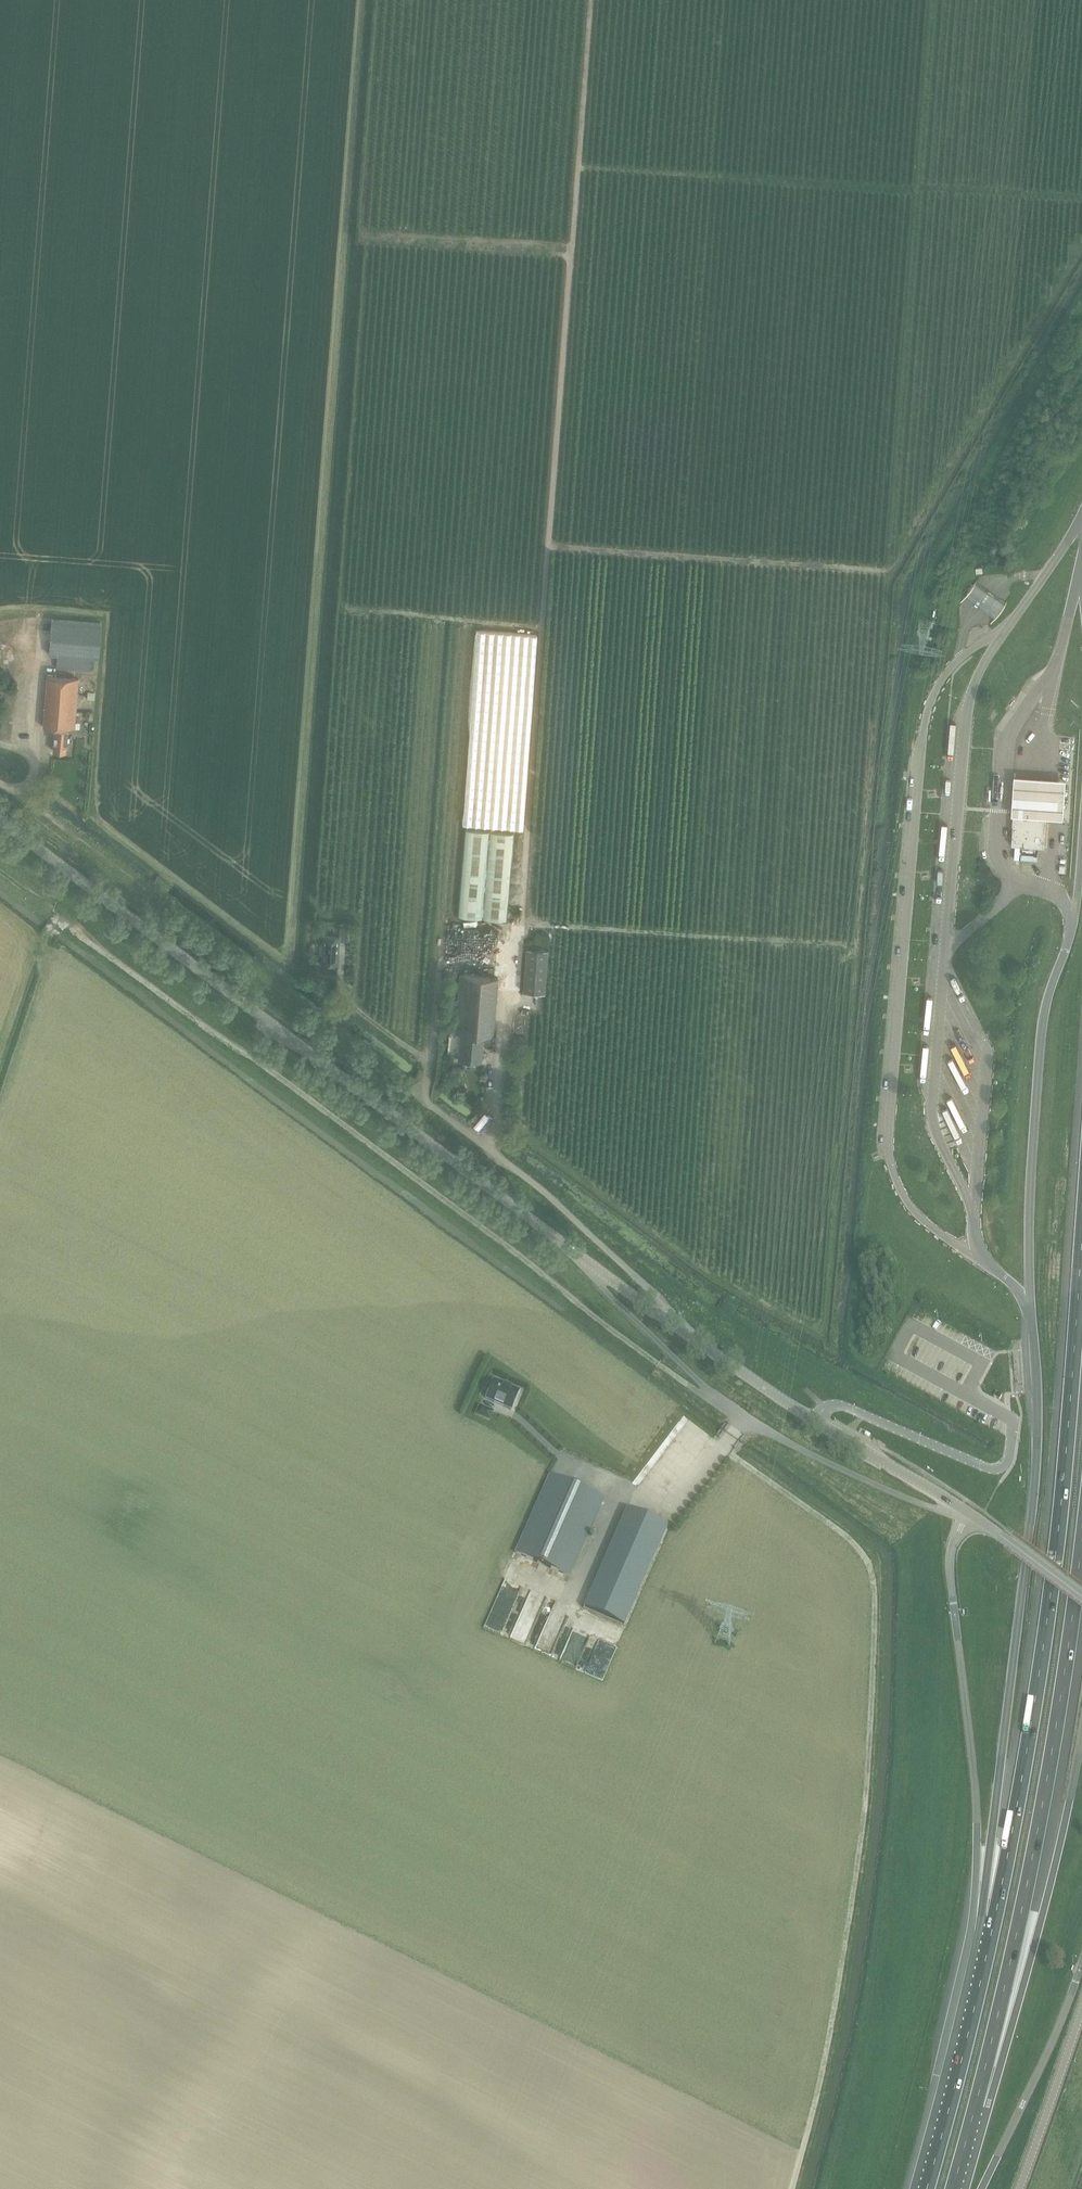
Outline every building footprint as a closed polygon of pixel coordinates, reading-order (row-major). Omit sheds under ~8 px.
[(977,583),(966,597),(977,605),(983,609),(996,618),(1006,604),(994,595),(988,591),(977,583)] [(52,619),(49,654),(58,655),(57,667),(90,670),(91,657),(99,658),(102,623),(52,619)] [(53,751),(66,752),(68,728),(75,729),(75,726),(79,678),(48,676),(44,726),(55,727),(53,751)] [(1014,815),(1014,813),(1046,816),(1046,817),(1056,818),(1063,818),(1066,780),(1055,779),(1038,778),(1024,777),(1014,776),(1012,813),(1012,815),(1014,815)] [(1014,815),(1012,846),(1016,846),(1015,860),(1020,861),(1021,846),(1039,847),(1044,848),(1046,817),(1046,816),(1014,813),(1014,815)] [(506,919),(514,833),(467,829),(459,915),(506,919)] [(338,964),(340,941),(348,941),(349,928),(340,927),(340,936),(324,935),(323,945),(320,945),(320,953),(322,953),(322,963),(338,964)] [(523,992),(545,993),(549,950),(548,950),(549,935),(537,934),(535,949),(527,948),(523,992)] [(458,1059),(482,1061),(484,1035),(493,1036),(498,977),(460,974),(455,1032),(461,1033),(458,1059)] [(486,1399),(512,1410),(520,1391),(495,1380),(486,1399)] [(997,1392),(994,1397),(1000,1400),(1003,1395),(997,1392)] [(479,1405),(475,1415),(489,1421),(494,1411),(479,1405)] [(604,1499),(550,1475),(516,1553),(570,1577),(604,1499)] [(593,1587),(584,1608),(600,1616),(614,1622),(624,1626),(633,1606),(633,1605),(668,1527),(628,1509),(593,1587)]
